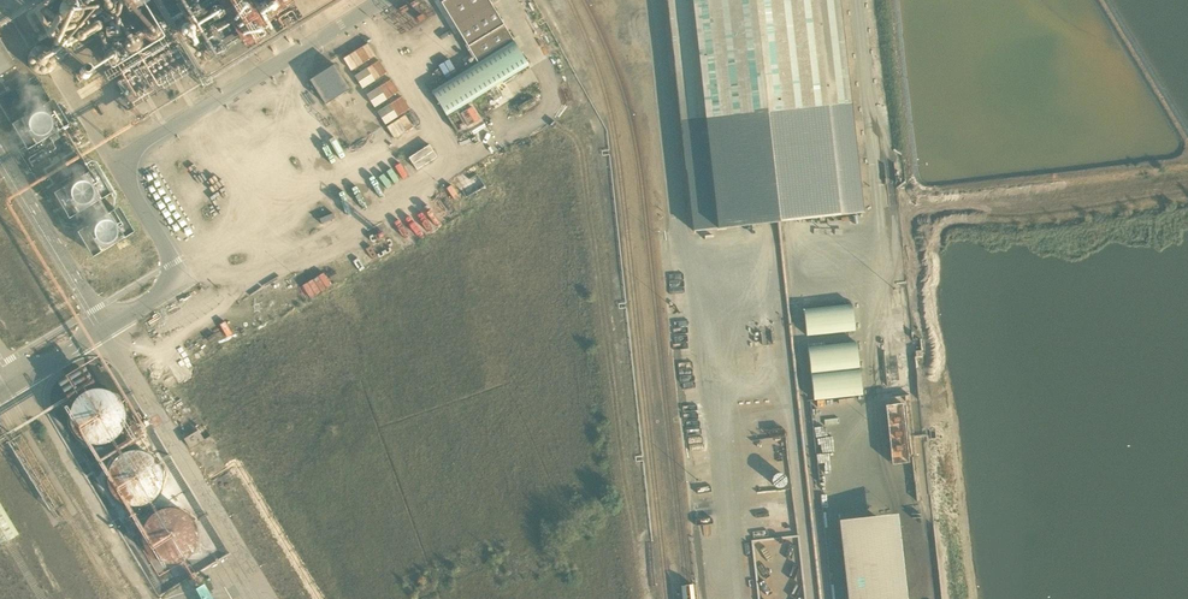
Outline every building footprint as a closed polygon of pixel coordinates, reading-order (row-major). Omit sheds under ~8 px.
[(513,40),(505,26),(490,0),(448,0),(442,3),(469,48),(478,62),(431,91),(447,116),(529,66),(513,40)] [(839,0),(669,0),(695,231),(863,212),(839,0)] [(58,37),(30,51),(36,63),(64,49),(58,37)] [(0,40),(0,78),(17,68),(0,40)] [(367,43),(344,58),(352,71),(376,55),(367,43)] [(72,70),(79,80),(110,58),(103,48),(72,70)] [(379,60),(355,76),(362,88),(386,72),(379,60)] [(310,80),(333,116),(357,100),(334,64),(310,80)] [(30,146),(68,124),(36,71),(0,92),(0,94),(30,146)] [(391,79),(366,94),(374,106),(398,91),(391,79)] [(402,96),(377,112),(385,124),(409,108),(402,96)] [(429,142),(409,156),(418,170),(438,155),(429,142)] [(93,168),(54,192),(69,217),(108,192),(93,168)] [(852,303),(803,308),(806,335),(854,330),(852,303)] [(856,341),(808,346),(813,399),(861,394),(856,341)] [(82,366),(56,382),(67,399),(93,383),(82,366)] [(124,417),(123,412),(121,406),(119,401),(116,398),(112,395),(108,393),(104,392),(98,391),(92,392),(88,393),(84,395),(80,398),(77,403),(74,407),(73,412),(72,417),(73,422),(74,427),(76,431),(79,435),(83,438),(87,440),(93,442),(97,443),(103,442),(108,441),(112,438),(116,435),(118,433),(121,428),(123,422),(124,417)] [(2,418),(0,419),(0,444),(13,436),(2,418)] [(204,440),(198,430),(184,439),(190,449),(204,440)] [(10,447),(50,510),(60,506),(21,440),(10,447)] [(160,479),(160,478),(160,472),(158,468),(156,464),(152,460),(149,457),(144,454),(140,453),(134,453),(129,453),(124,455),(119,458),(116,461),(112,466),(110,470),(109,475),(109,479),(110,484),(111,488),(113,493),(117,497),(121,500),(125,502),(128,503),(135,504),(141,503),(145,502),(149,500),(153,496),(156,493),(158,488),(160,484),(160,479)] [(8,541),(20,534),(0,502),(0,546),(8,541)] [(196,537),(196,536),(196,531),(194,527),(192,522),(189,518),(184,515),(180,512),(174,510),(170,510),(165,510),(160,512),(156,514),(152,517),(148,521),(145,526),(144,531),(143,536),(144,541),(145,547),(147,551),(151,555),(154,558),(158,560),(164,562),(169,563),(172,563),(179,561),(183,559),(187,556),(191,552),(194,548),(195,542),(196,537)] [(875,516),(839,520),(848,598),(885,598),(875,516)] [(191,591),(196,598),(212,598),(203,584),(191,591)]
